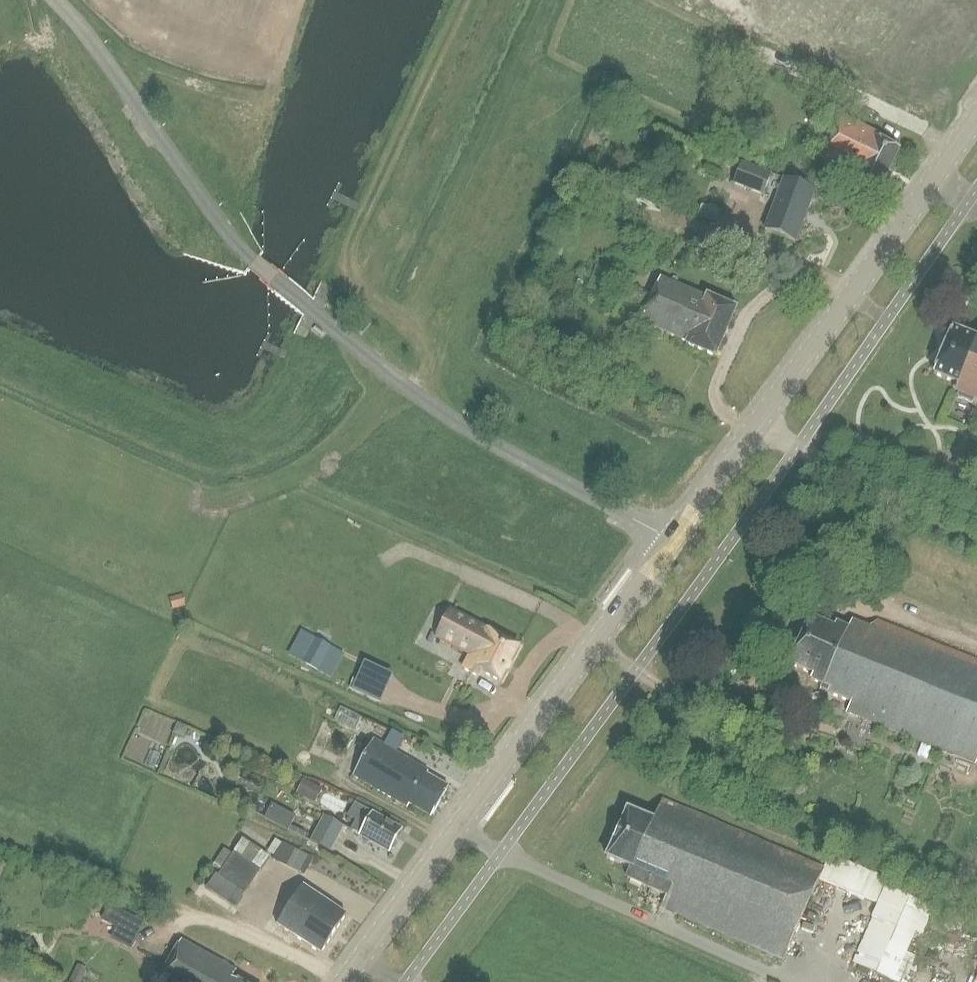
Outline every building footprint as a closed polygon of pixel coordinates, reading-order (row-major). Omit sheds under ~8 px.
[(878,193),(899,150),(877,139),(879,135),(843,117),(822,160),(856,177),(854,181),(878,193)] [(768,178),(740,166),(732,185),(760,197),(768,178)] [(795,243),(814,192),(784,180),(764,231),(795,243)] [(716,358),(737,309),(708,296),(707,299),(662,280),(643,324),(689,343),(688,346),(716,358)] [(976,338),(953,328),(933,374),(958,384),(955,391),(962,394),(961,396),(975,402),(976,400),(976,338)] [(183,595),(169,599),(172,610),(186,606),(183,595)] [(500,682),(519,647),(485,629),(485,630),(453,613),(440,636),(472,653),(463,670),(478,677),(481,672),(500,682)] [(852,616),(847,627),(836,622),(832,627),(809,618),(790,663),(812,672),(810,677),(818,681),(814,689),(826,694),(827,692),(849,702),(846,710),(975,765),(976,760),(976,659),(881,619),(869,624),(852,616)] [(330,650),(312,640),(300,662),(319,672),(330,650)] [(392,732),(384,746),(395,753),(403,739),(392,732)] [(431,817),(448,788),(427,775),(428,772),(395,753),(384,746),(374,740),(354,777),(408,808),(410,805),(431,817)] [(318,803),(324,791),(305,781),(299,793),(318,803)] [(782,959),(821,868),(661,799),(652,820),(626,809),(606,857),(630,867),(625,879),(664,896),(660,906),(782,959)] [(268,801),(262,819),(287,828),(293,810),(268,801)] [(389,853),(402,830),(373,814),(355,805),(348,817),(357,821),(351,831),(360,837),(389,853)] [(323,816),(310,840),(329,851),(343,827),(323,816)] [(235,909),(269,858),(242,841),(219,877),(216,875),(206,890),(235,909)] [(282,843),(273,860),(304,876),(313,859),(282,843)] [(321,954),(346,916),(303,887),(277,926),(321,954)] [(893,981),(926,907),(892,892),(860,966),(864,968),(863,969),(893,981)] [(232,979),(236,971),(181,940),(158,981),(237,981),(232,979)]
